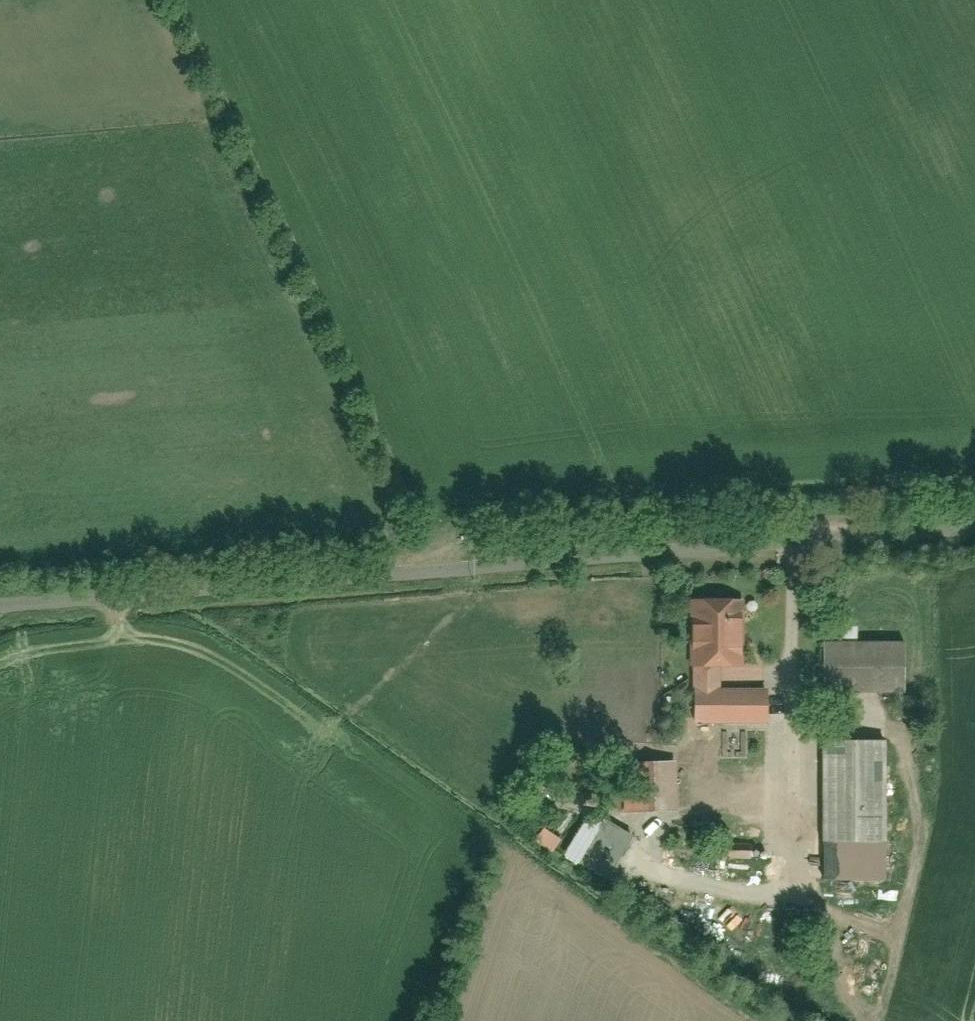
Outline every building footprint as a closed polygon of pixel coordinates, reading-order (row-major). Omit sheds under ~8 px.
[(742,593),(685,592),(684,722),(760,722),(761,691),(717,691),(718,672),(741,672),(742,593)] [(813,638),(810,692),(898,696),(900,649),(851,646),(852,630),(827,629),(827,639),(813,638)] [(879,744),(813,744),(812,884),(878,884),(879,744)] [(623,766),(623,811),(654,811),(653,766),(623,766)] [(612,878),(637,834),(607,818),(583,861),(612,878)] [(549,827),(540,839),(556,851),(565,838),(549,827)]
